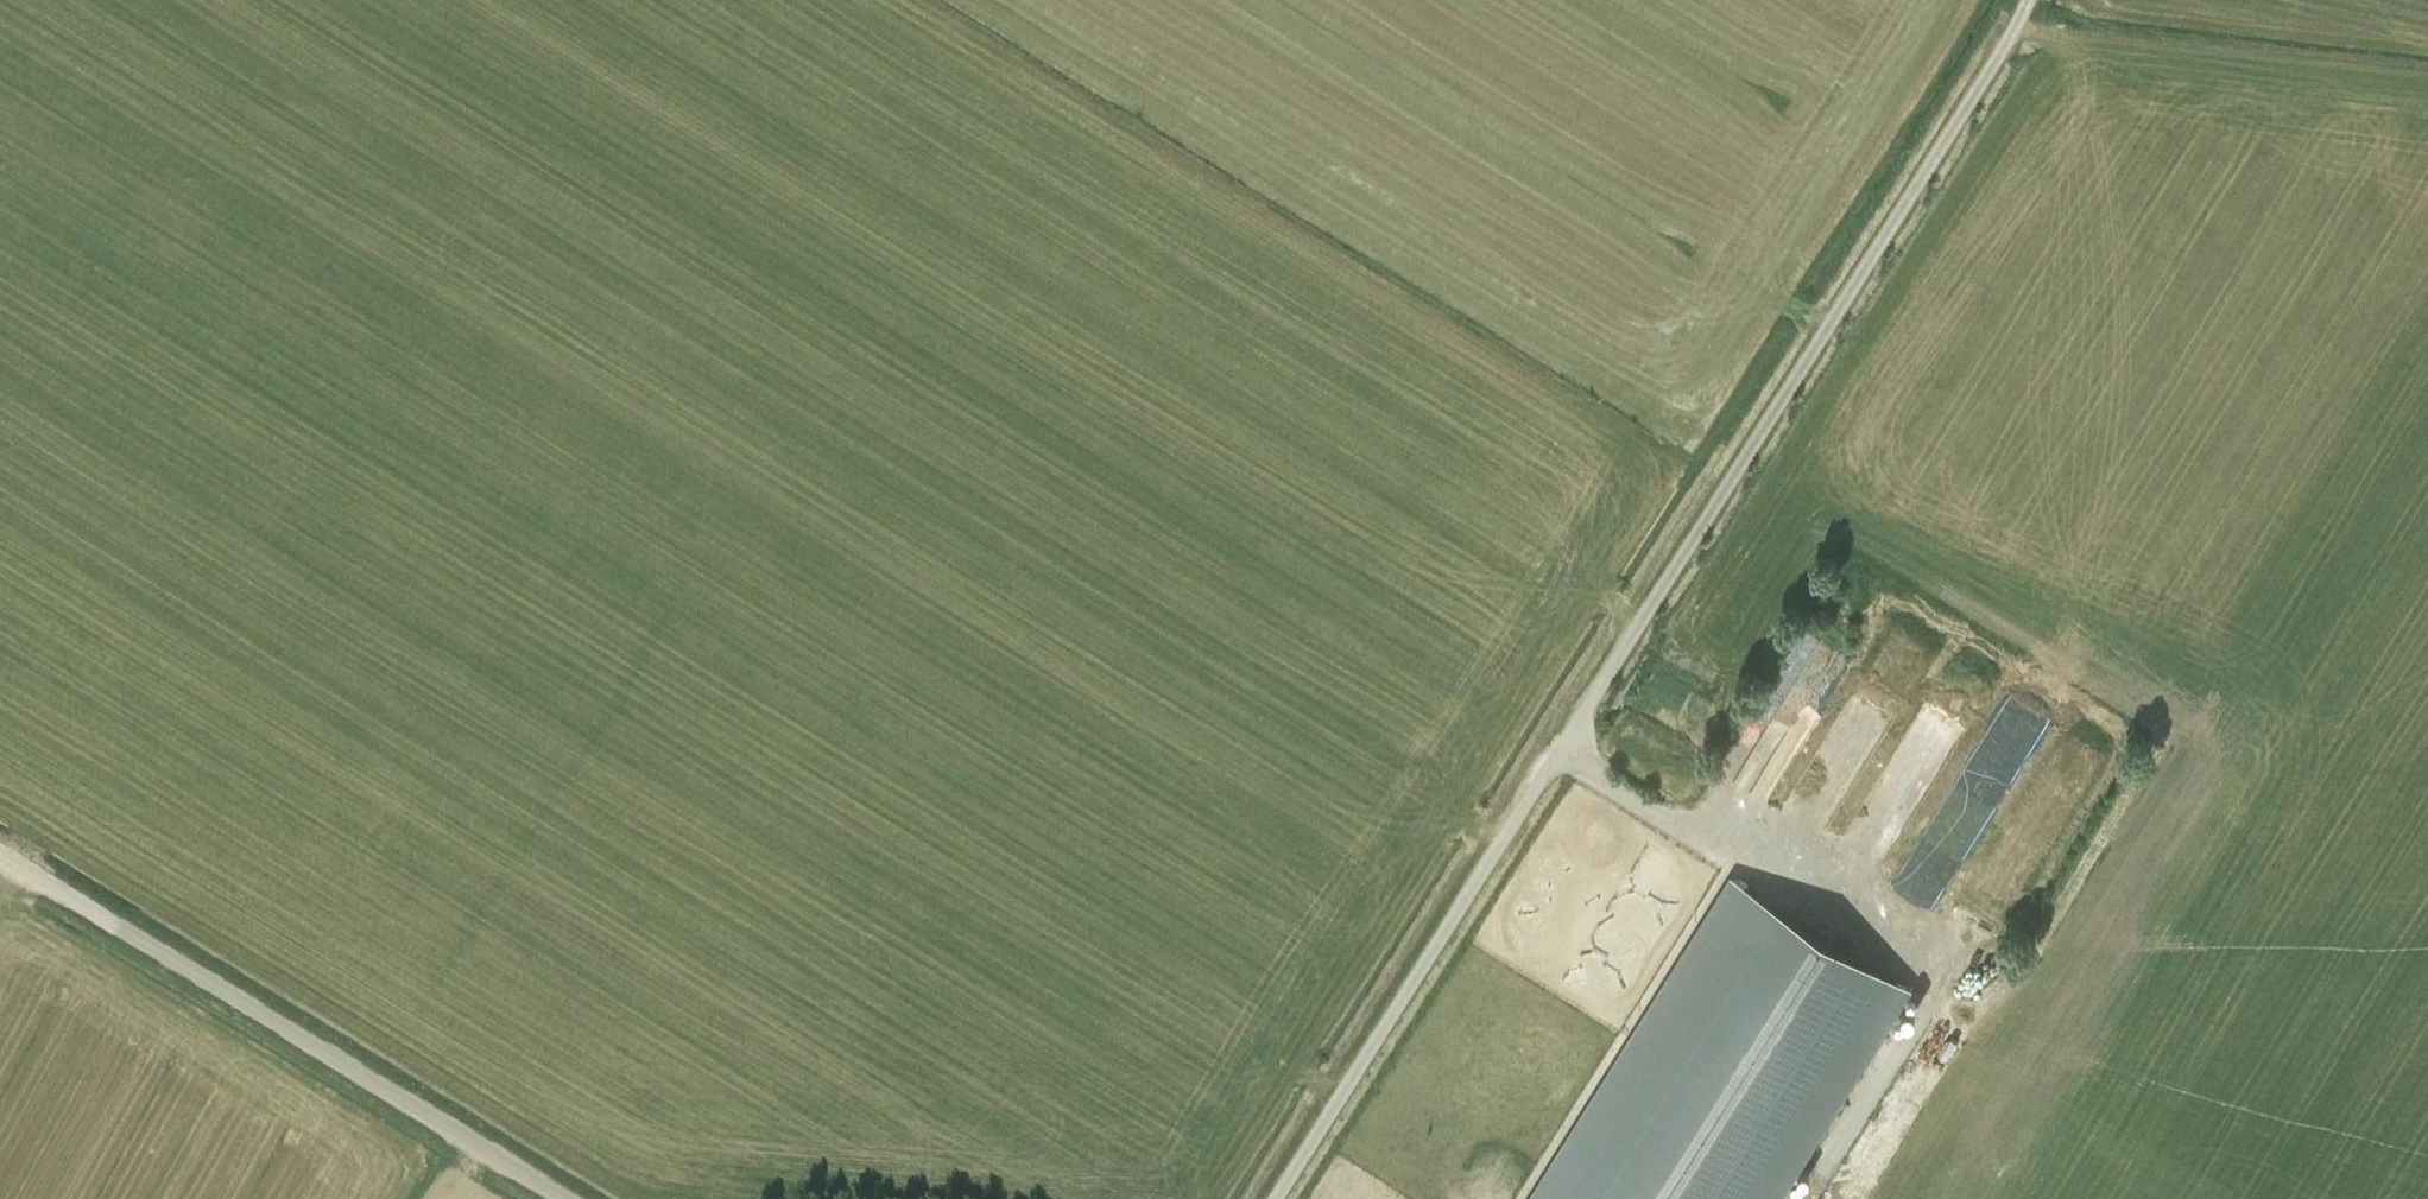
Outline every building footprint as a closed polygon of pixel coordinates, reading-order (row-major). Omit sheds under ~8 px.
[(1906,986),(1736,879),(1536,1198),(1773,1198),(1906,986)]
